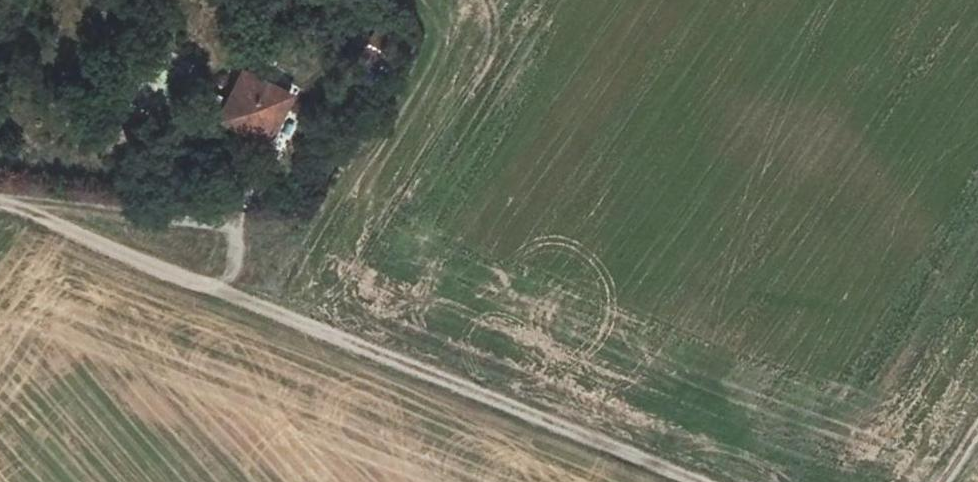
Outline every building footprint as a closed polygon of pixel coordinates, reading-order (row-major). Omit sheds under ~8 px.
[(288,93),(243,72),(221,117),(266,139),(288,93)]
